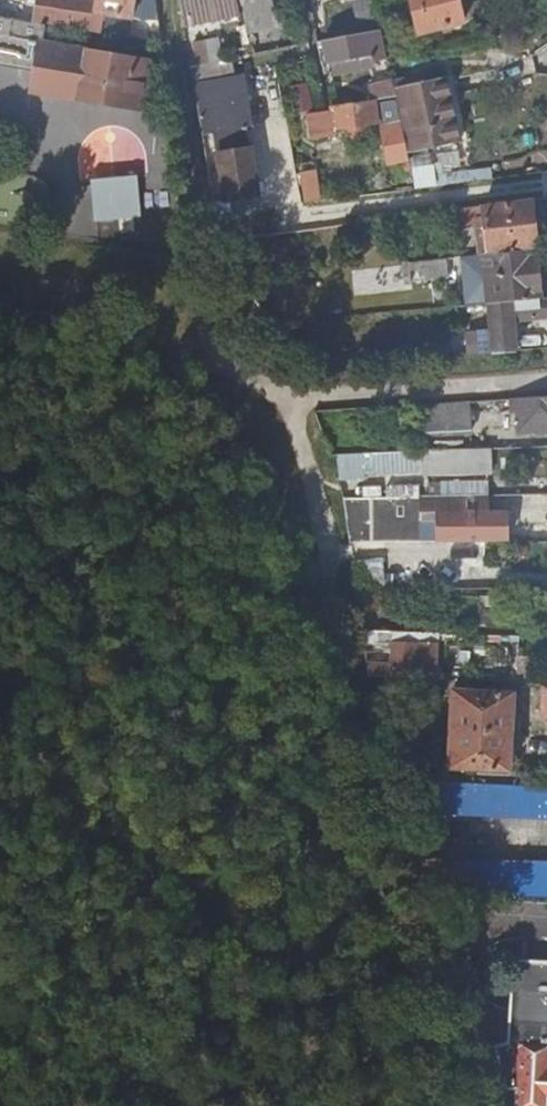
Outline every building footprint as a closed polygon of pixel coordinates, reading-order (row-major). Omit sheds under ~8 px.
[(95,33),(158,44),(162,44),(155,0),(36,0),(33,22),(46,24),(95,33)] [(181,10),(219,0),(179,0),(181,10)] [(246,34),(276,28),(270,1),(265,2),(264,1),(264,0),(239,0),(246,34)] [(416,33),(463,23),(458,0),(408,0),(416,33)] [(375,19),(373,6),(357,10),(358,22),(375,19)] [(0,16),(0,64),(33,70),(29,91),(134,108),(150,109),(156,71),(147,70),(148,64),(43,45),(46,24),(33,22),(8,17),(0,16)] [(327,65),(383,54),(378,31),(321,39),(327,65)] [(194,58),(216,53),(212,40),(192,45),(194,58)] [(188,59),(189,68),(217,61),(216,53),(194,58),(188,59)] [(189,68),(200,136),(215,134),(217,154),(215,156),(223,203),(257,197),(255,180),(247,128),(254,127),(245,76),(234,76),(231,58),(217,61),(189,68)] [(443,76),(390,86),(392,96),(394,107),(404,152),(456,141),(443,76)] [(390,86),(388,78),(368,84),(370,100),(392,96),(390,86)] [(305,107),(300,84),(291,85),(294,108),(305,107)] [(374,124),(370,100),(331,106),(331,112),(319,115),(321,130),(374,124)] [(406,160),(404,152),(394,107),(375,112),(386,163),(406,160)] [(318,179),(314,156),(304,158),(308,180),(318,179)] [(409,182),(404,163),(399,165),(402,184),(409,182)] [(434,186),(452,183),(450,165),(431,167),(434,186)] [(414,189),(434,186),(431,167),(412,168),(414,189)] [(131,178),(90,182),(92,219),(134,217),(131,178)] [(487,256),(534,251),(528,201),(452,211),(454,226),(473,223),(477,248),(486,247),(487,256)] [(488,306),(491,306),(539,301),(535,257),(534,251),(487,256),(483,257),(488,306)] [(464,259),(470,308),(488,306),(483,257),(464,259)] [(425,264),(415,266),(417,284),(445,281),(443,262),(425,264)] [(518,352),(517,322),(546,320),(546,300),(539,301),(491,306),(494,334),(471,336),(471,356),(518,352)] [(447,356),(466,355),(465,335),(446,336),(447,356)] [(516,402),(515,418),(521,418),(521,427),(546,425),(546,400),(516,402)] [(472,404),(428,407),(429,437),(473,436),(472,404)] [(446,498),(491,497),(490,485),(446,487),(446,498)] [(491,515),(491,497),(446,498),(344,501),(350,546),(424,546),(424,515),(437,516),(437,546),(507,546),(508,515),(491,515)] [(355,591),(366,591),(366,585),(372,584),(372,553),(350,552),(355,591)] [(498,600),(481,601),(480,626),(518,628),(517,612),(499,611),(498,600)] [(361,632),(364,652),(376,652),(379,652),(379,632),(361,632)] [(365,660),(367,675),(441,681),(441,672),(437,672),(438,634),(392,633),(392,661),(376,660),(365,660)] [(364,652),(365,660),(376,660),(376,652),(364,652)] [(453,732),(512,734),(512,693),(454,691),(453,732)] [(511,772),(512,734),(453,732),(452,771),(511,772)] [(480,784),(405,781),(405,811),(539,815),(539,786),(480,784)] [(539,786),(539,815),(546,815),(546,786),(539,786)] [(426,889),(539,890),(539,887),(539,856),(425,856),(426,889)] [(539,890),(546,890),(546,857),(539,856),(539,887),(539,890)] [(510,1087),(520,1089),(519,1105),(546,1105),(546,962),(510,962),(509,1044),(499,1047),(510,1087)]
